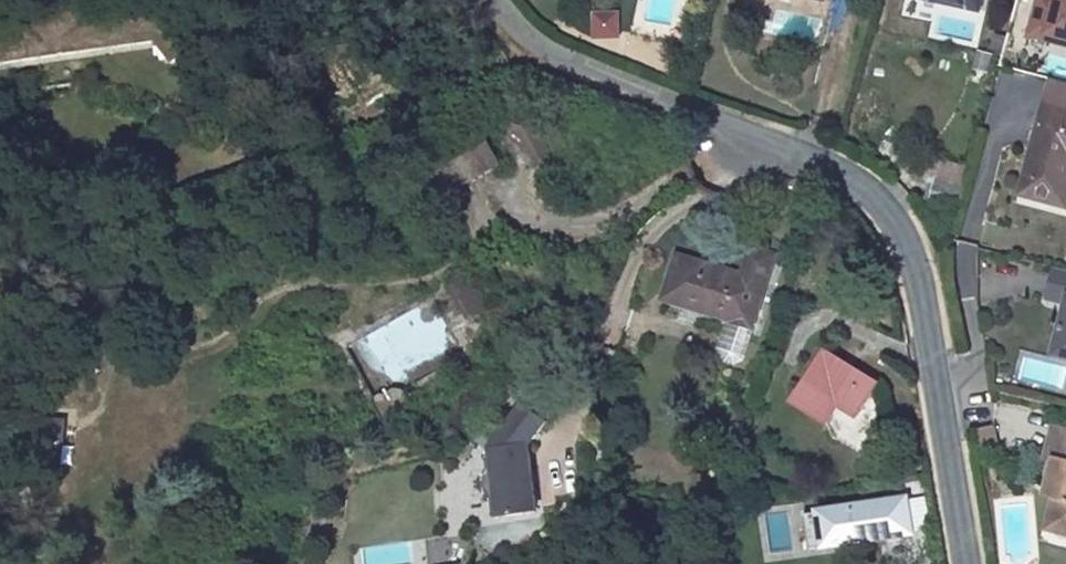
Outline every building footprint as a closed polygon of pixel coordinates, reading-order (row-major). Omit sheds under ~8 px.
[(968,16),(973,0),(917,0),(968,16)] [(1057,0),(1052,0),(1050,5),(1032,1),(1021,40),(1040,46),(1042,39),(1065,45),(1065,2),(1057,0)] [(625,39),(625,10),(595,10),(595,39),(625,39)] [(984,65),(971,61),(966,77),(979,81),(984,65)] [(1040,102),(1013,200),(1058,214),(1065,189),(1065,110),(1040,102)] [(476,151),(484,169),(503,160),(495,142),(476,151)] [(501,165),(434,182),(444,224),(511,207),(501,165)] [(663,263),(651,301),(693,314),(691,319),(720,327),(712,353),(715,362),(724,364),(735,353),(763,258),(742,252),(731,283),(663,263)] [(1049,273),(1042,304),(1065,309),(1065,277),(1049,273)] [(434,291),(375,319),(382,336),(426,315),(450,361),(467,352),(434,291)] [(1061,318),(1052,354),(1065,358),(1065,319),(1061,318)] [(816,354),(783,404),(819,431),(831,414),(846,423),(870,391),(816,354)] [(548,418),(517,406),(499,449),(492,450),(493,473),(491,473),(492,494),(495,494),(496,517),(540,514),(538,486),(534,486),(534,475),(537,475),(536,447),(548,418)] [(1056,487),(1065,490),(1065,442),(1058,440),(1052,464),(1062,467),(1056,487)] [(930,532),(922,482),(826,490),(830,541),(930,532)] [(1056,529),(1065,532),(1065,491),(1056,529)] [(1056,529),(1052,543),(1065,546),(1065,532),(1056,529)] [(463,543),(434,544),(435,563),(464,563),(463,543)]
